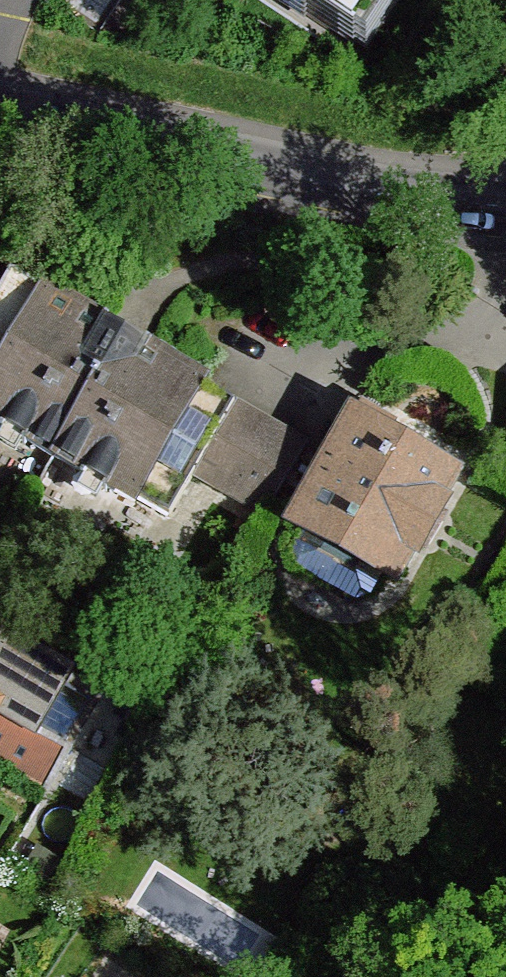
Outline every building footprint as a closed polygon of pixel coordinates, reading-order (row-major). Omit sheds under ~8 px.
[(353,45),(383,0),(284,0),(353,45)] [(0,372),(0,424),(55,457),(124,336),(47,290),(44,295),(12,276),(0,297),(0,358),(6,362),(0,372)] [(194,376),(124,336),(55,457),(125,496),(194,376)] [(206,382),(194,376),(125,496),(136,503),(138,498),(170,518),(195,474),(265,515),(269,507),(304,445),(203,386),(206,382)] [(457,476),(354,418),(330,459),(294,521),(306,527),(385,571),(398,578),(457,476)] [(269,507),(294,521),(330,459),(323,455),(304,445),(269,507)] [(385,571),(306,527),(292,554),(296,569),(357,602),(372,598),(385,571)] [(48,793),(73,750),(67,746),(95,697),(1,643),(0,646),(0,766),(48,793)]
